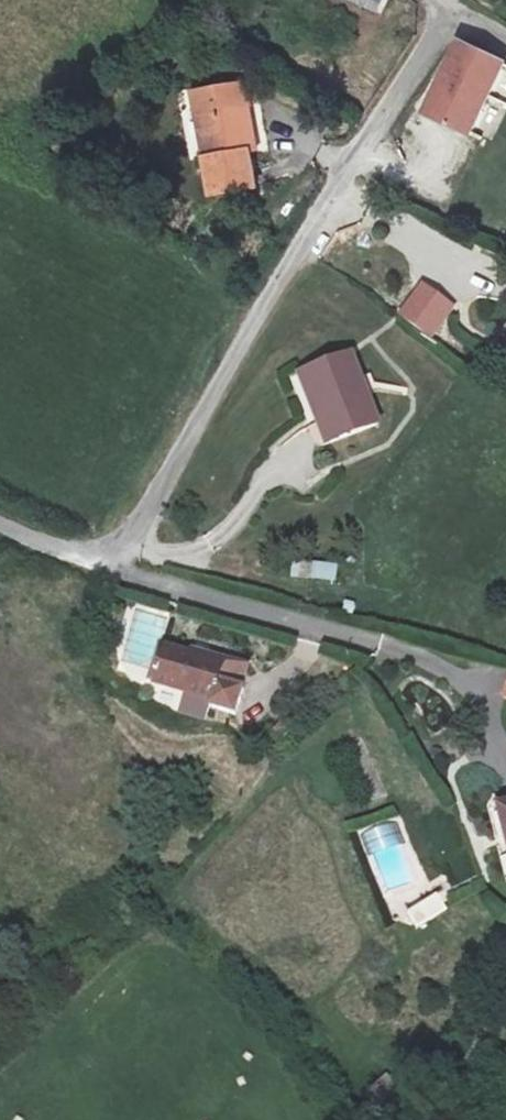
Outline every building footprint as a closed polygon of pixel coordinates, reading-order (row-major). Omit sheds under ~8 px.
[(470,136),(502,64),(459,44),(426,115),(470,136)] [(247,110),(203,116),(212,160),(202,162),(209,200),(253,192),(248,156),(255,155),(247,110)] [(212,160),(203,116),(194,117),(202,162),(212,160)] [(351,453),(400,416),(351,352),(310,382),(344,429),(337,434),(351,453)] [(291,579),(335,581),(336,565),(292,563),(291,579)] [(124,607),(118,676),(154,679),(161,610),(124,607)] [(234,680),(180,661),(168,698),(223,720),(222,724),(249,733),(257,705),(251,703),(257,683),(235,676),(234,680)]
